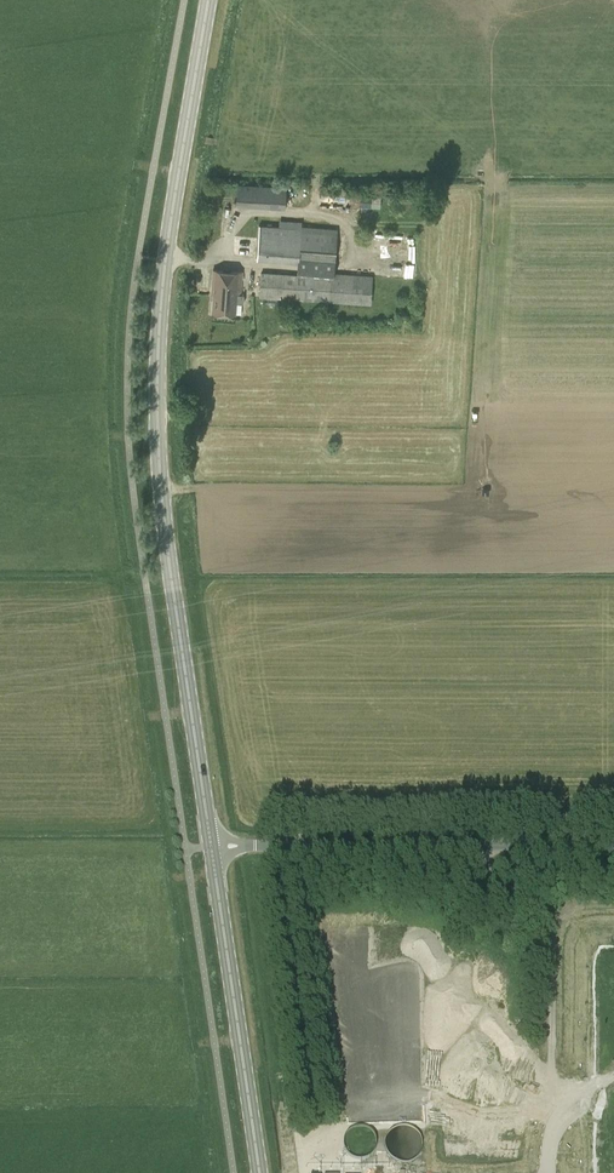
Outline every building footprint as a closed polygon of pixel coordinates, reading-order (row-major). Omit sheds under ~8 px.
[(235,205),(284,207),(285,186),(236,184),(235,205)] [(381,195),(361,194),(360,206),(380,207),(381,195)] [(370,303),(372,276),(333,273),(336,229),(300,226),(300,229),(258,225),(255,259),(298,262),(297,275),(261,273),(259,296),(267,297),(266,304),(277,304),(277,297),(370,303)] [(235,313),(235,302),(243,303),(243,294),(240,294),(242,272),(213,270),(211,293),(213,293),(212,312),(235,313)] [(414,1161),(421,1154),(423,1145),(420,1135),(413,1128),(403,1126),(394,1129),(387,1136),(385,1145),(388,1155),(395,1162),(404,1164),(414,1161)]
